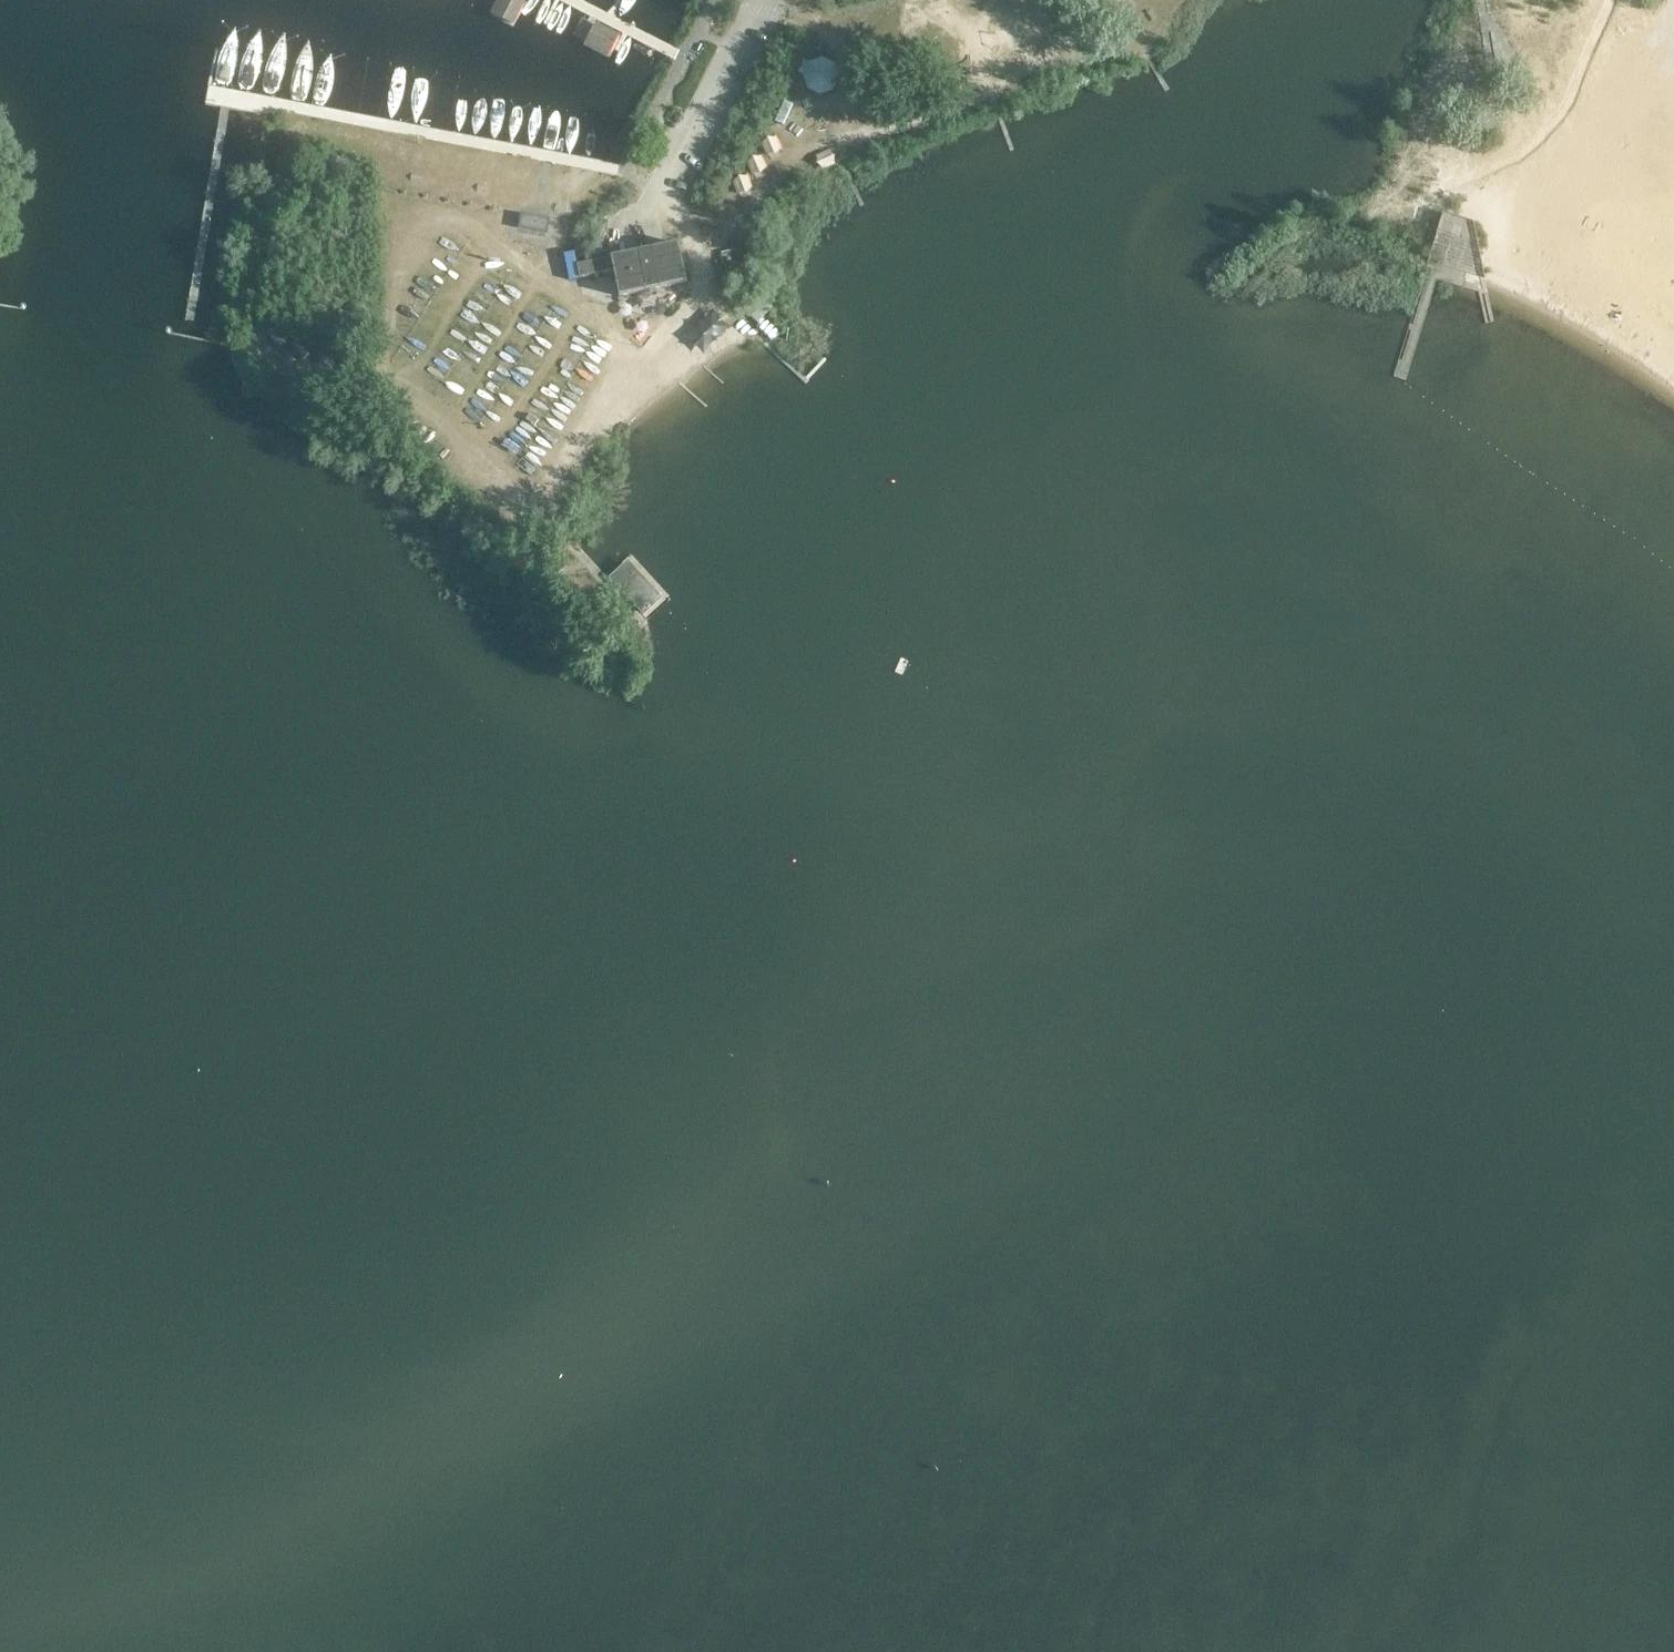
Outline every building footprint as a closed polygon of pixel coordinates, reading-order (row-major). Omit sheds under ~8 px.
[(487,14),(509,26),(522,0),(494,0),(487,14)] [(616,34),(594,22),(581,48),(603,59),(616,34)] [(858,51),(843,59),(854,79),(869,71),(858,51)] [(830,113),(843,85),(816,72),(803,100),(830,113)] [(549,213),(533,211),(529,233),(545,236),(549,213)] [(609,259),(616,299),(683,287),(676,248),(609,259)] [(608,259),(577,265),(579,277),(610,271),(608,259)]
